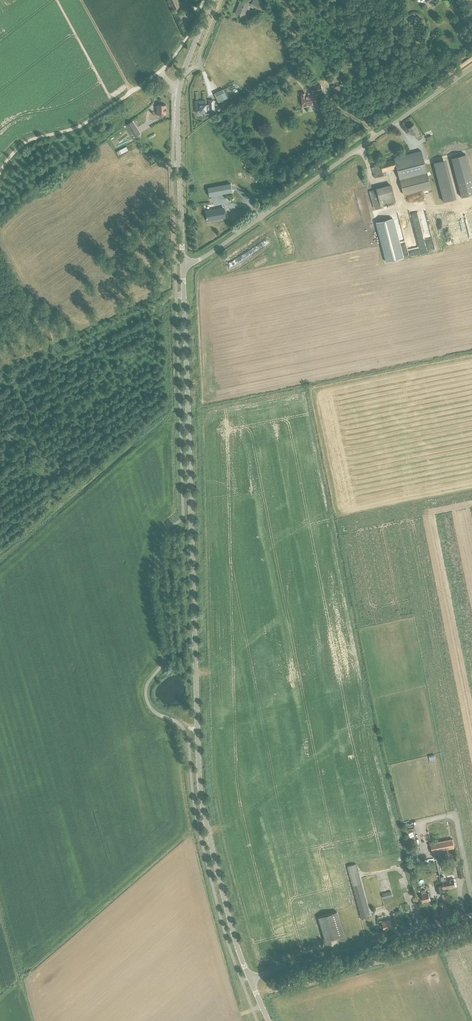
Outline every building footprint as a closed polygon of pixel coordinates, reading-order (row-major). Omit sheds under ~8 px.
[(174,10),(179,8),(176,0),(170,0),(174,10)] [(243,17),(249,3),(242,0),(240,0),(236,8),(238,8),(235,14),(243,17)] [(264,2),(262,1),(262,0),(253,0),(250,6),(258,10),(261,4),(263,5),(264,2)] [(321,84),(311,86),(312,94),(305,95),(305,92),(300,93),(303,106),(317,104),(314,94),(314,92),(322,90),(321,84)] [(335,93),(342,90),(339,84),(333,87),(335,93)] [(214,93),(217,99),(222,96),(219,90),(214,93)] [(210,107),(210,110),(214,109),(213,99),(209,100),(209,104),(206,104),(205,100),(195,101),(196,111),(206,110),(206,107),(210,107)] [(223,103),(217,107),(219,112),(226,108),(223,103)] [(157,115),(166,115),(166,105),(157,105),(157,115)] [(127,124),(135,137),(141,133),(132,121),(127,124)] [(423,137),(414,124),(408,128),(413,135),(413,134),(415,137),(416,137),(418,140),(423,137)] [(117,151),(118,154),(129,149),(128,145),(117,151)] [(431,187),(421,151),(394,158),(395,160),(380,164),(380,165),(372,167),(375,178),(393,173),(392,169),(396,167),(403,194),(431,187)] [(466,154),(451,158),(461,197),(471,194),(471,179),(466,154)] [(434,163),(444,202),(454,199),(443,160),(434,163)] [(208,187),(210,196),(232,192),(231,183),(208,187)] [(394,195),(391,185),(369,191),(374,208),(395,202),(393,195),(394,195)] [(226,218),(224,209),(214,211),(214,209),(205,211),(207,222),(226,218)] [(393,218),(376,223),(386,262),(403,257),(393,218)] [(421,252),(435,250),(430,224),(425,225),(426,229),(423,229),(425,236),(417,237),(418,242),(419,241),(421,252)] [(452,848),(454,861),(456,860),(453,839),(431,843),(432,851),(452,848)] [(348,866),(361,918),(370,916),(357,864),(348,866)] [(388,875),(394,897),(402,895),(396,873),(388,875)] [(441,877),(443,889),(455,887),(454,879),(445,881),(445,879),(444,879),(443,877),(441,877)] [(369,880),(376,908),(384,906),(377,878),(369,880)] [(418,891),(419,890),(420,894),(422,894),(421,894),(423,902),(430,900),(429,893),(426,893),(425,890),(421,891),(420,887),(418,887),(418,891)] [(443,903),(439,903),(439,904),(443,919),(449,918),(443,894),(441,894),(443,903)] [(318,917),(325,941),(344,935),(337,911),(318,917)] [(383,927),(383,930),(392,928),(390,920),(382,922),(381,920),(379,921),(381,928),(383,927)]
